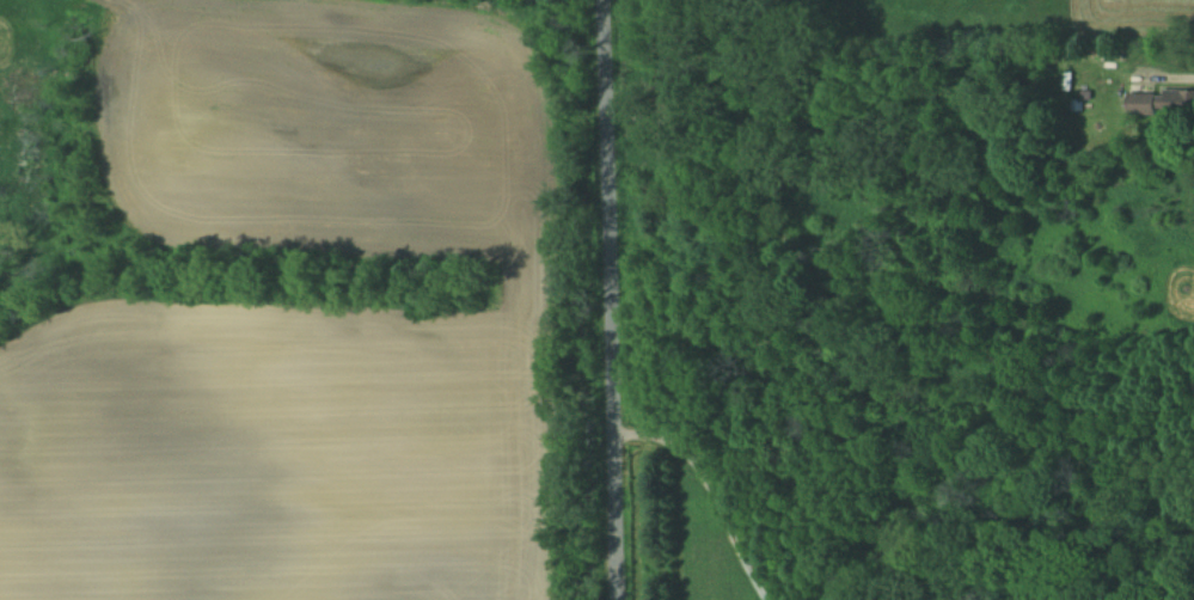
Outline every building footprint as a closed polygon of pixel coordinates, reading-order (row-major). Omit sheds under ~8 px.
[(1128,93),(1128,115),(1180,115),(1180,93),(1128,93)]
